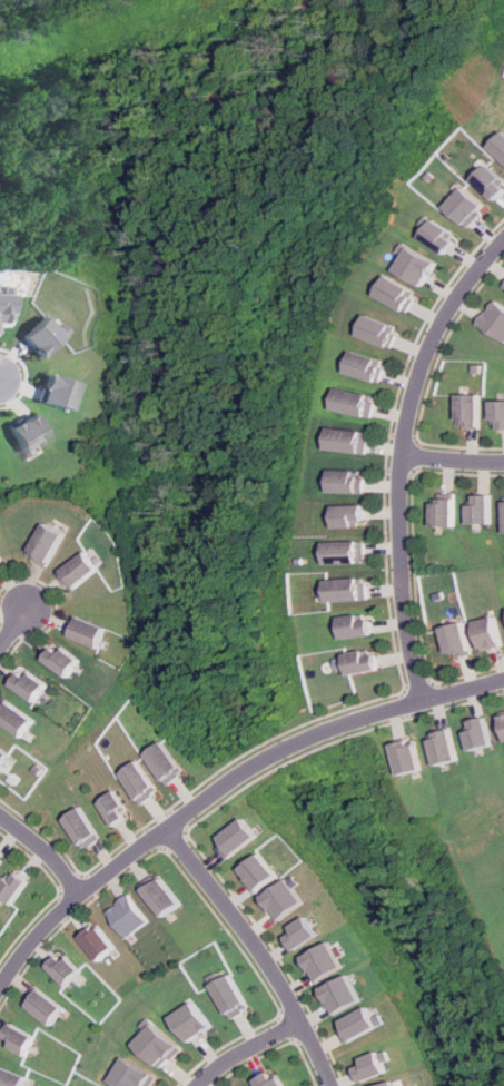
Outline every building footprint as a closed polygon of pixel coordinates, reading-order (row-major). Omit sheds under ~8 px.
[(503,157),(503,135),(493,146),(503,157)] [(495,199),(503,190),(503,179),(488,165),(474,179),(495,199)] [(447,206),(467,225),(486,206),(466,187),(447,206)] [(448,235),(452,229),(436,218),(423,237),(446,254),(456,240),(448,235)] [(425,285),(438,261),(407,244),(394,266),(425,285)] [(415,288),(392,275),(381,294),(409,312),(417,298),(411,295),(415,288)] [(9,320),(8,292),(0,292),(0,320),(9,320)] [(494,299),(477,323),(503,341),(503,306),(494,299)] [(56,320),(50,326),(40,315),(18,336),(37,356),(65,330),(56,320)] [(370,315),(363,335),(394,347),(402,328),(370,315)] [(349,372),(382,382),(388,361),(356,351),(349,372)] [(75,382),(45,373),(36,401),(67,409),(75,382)] [(378,395),(340,387),(336,408),(374,416),(378,395)] [(457,426),(480,426),(480,394),(457,394),(457,426)] [(503,428),(503,399),(492,399),(492,428),(503,428)] [(23,453),(47,438),(31,412),(8,426),(23,453)] [(330,450),(368,452),(370,430),(333,426),(330,450)] [(367,471),(334,470),(334,491),(366,492),(367,471)] [(491,524),(491,495),(468,495),(468,524),(491,524)] [(433,496),(433,525),(455,525),(455,496),(433,496)] [(338,527),(366,526),(365,504),(338,504),(338,527)] [(69,534),(49,522),(31,552),(50,564),(69,534)] [(368,540),(329,541),(330,563),(368,562),(368,540)] [(58,570),(68,590),(103,573),(93,553),(58,570)] [(332,601),(370,600),(369,577),(332,579),(332,601)] [(63,633),(102,648),(109,628),(70,613),(63,633)] [(346,638),(376,635),(375,619),(363,620),(363,614),(345,615),(346,638)] [(503,645),(497,616),(474,622),(481,651),(503,645)] [(449,658),(473,651),(464,621),(441,629),(449,658)] [(41,658),(67,677),(79,661),(53,642),(41,658)] [(346,655),(350,674),(382,669),(378,650),(346,655)] [(45,687),(20,667),(8,682),(32,701),(45,687)] [(18,739),(32,722),(4,699),(0,704),(0,724),(18,739)] [(475,749),(496,744),(491,717),(474,720),(476,729),(471,730),(475,749)] [(442,764),(463,760),(456,729),(435,733),(442,764)] [(172,784),(191,771),(168,740),(150,753),(172,784)] [(401,743),(405,773),(427,770),(423,740),(401,743)] [(123,773),(146,803),(165,790),(141,760),(123,773)] [(137,814),(119,790),(103,801),(120,826),(137,814)] [(103,837),(82,807),(65,818),(86,849),(103,837)] [(219,839),(231,858),(263,836),(250,818),(219,839)] [(241,867),(256,891),(280,877),(266,853),(241,867)] [(10,870),(0,886),(0,895),(12,904),(27,881),(10,870)] [(189,905),(167,872),(149,885),(170,917),(189,905)] [(308,901),(291,878),(261,898),(278,921),(308,901)] [(113,911),(132,938),(156,921),(137,895),(113,911)] [(291,926),(295,931),(288,936),(296,949),(322,936),(310,916),(291,926)] [(108,961),(123,947),(101,922),(86,936),(108,961)] [(317,983),(348,966),(335,941),(304,957),(317,983)] [(75,986),(87,971),(65,951),(51,965),(75,986)] [(215,984),(231,1018),(251,1008),(235,974),(215,984)] [(366,1000),(354,974),(322,988),(334,1015),(366,1000)] [(27,1003),(58,1026),(71,1008),(39,985),(27,1003)] [(191,1041),(215,1026),(198,1001),(175,1017),(191,1041)] [(389,1024),(385,1013),(377,1016),(373,1006),(338,1021),(347,1041),(389,1024)] [(3,1040),(30,1056),(41,1038),(13,1023),(3,1040)] [(165,1068),(185,1047),(159,1024),(140,1045),(165,1068)] [(387,1063),(394,1059),(389,1048),(364,1057),(366,1064),(357,1067),(362,1082),(391,1072),(387,1063)] [(131,1056),(116,1079),(125,1085),(154,1085),(160,1076),(131,1056)] [(0,1065),(0,1085),(25,1085),(29,1075),(0,1065)] [(280,1075),(273,1078),(270,1073),(257,1078),(260,1085),(285,1085),(280,1075)]
